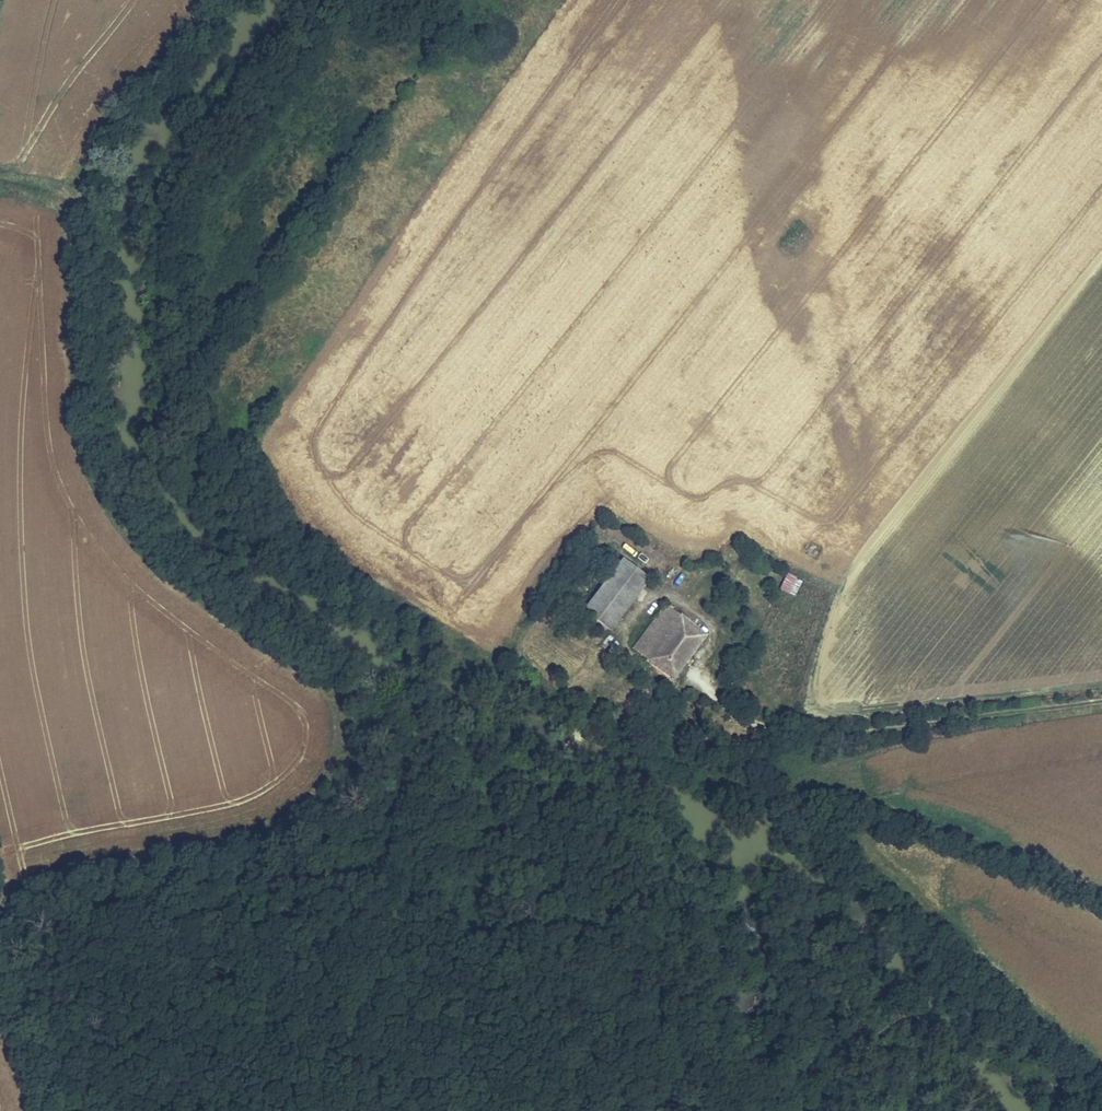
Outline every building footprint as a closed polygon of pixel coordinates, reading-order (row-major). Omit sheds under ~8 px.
[(619,565),(580,617),(606,635),(645,583),(619,565)] [(657,611),(626,655),(664,684),(696,638),(657,611)]
